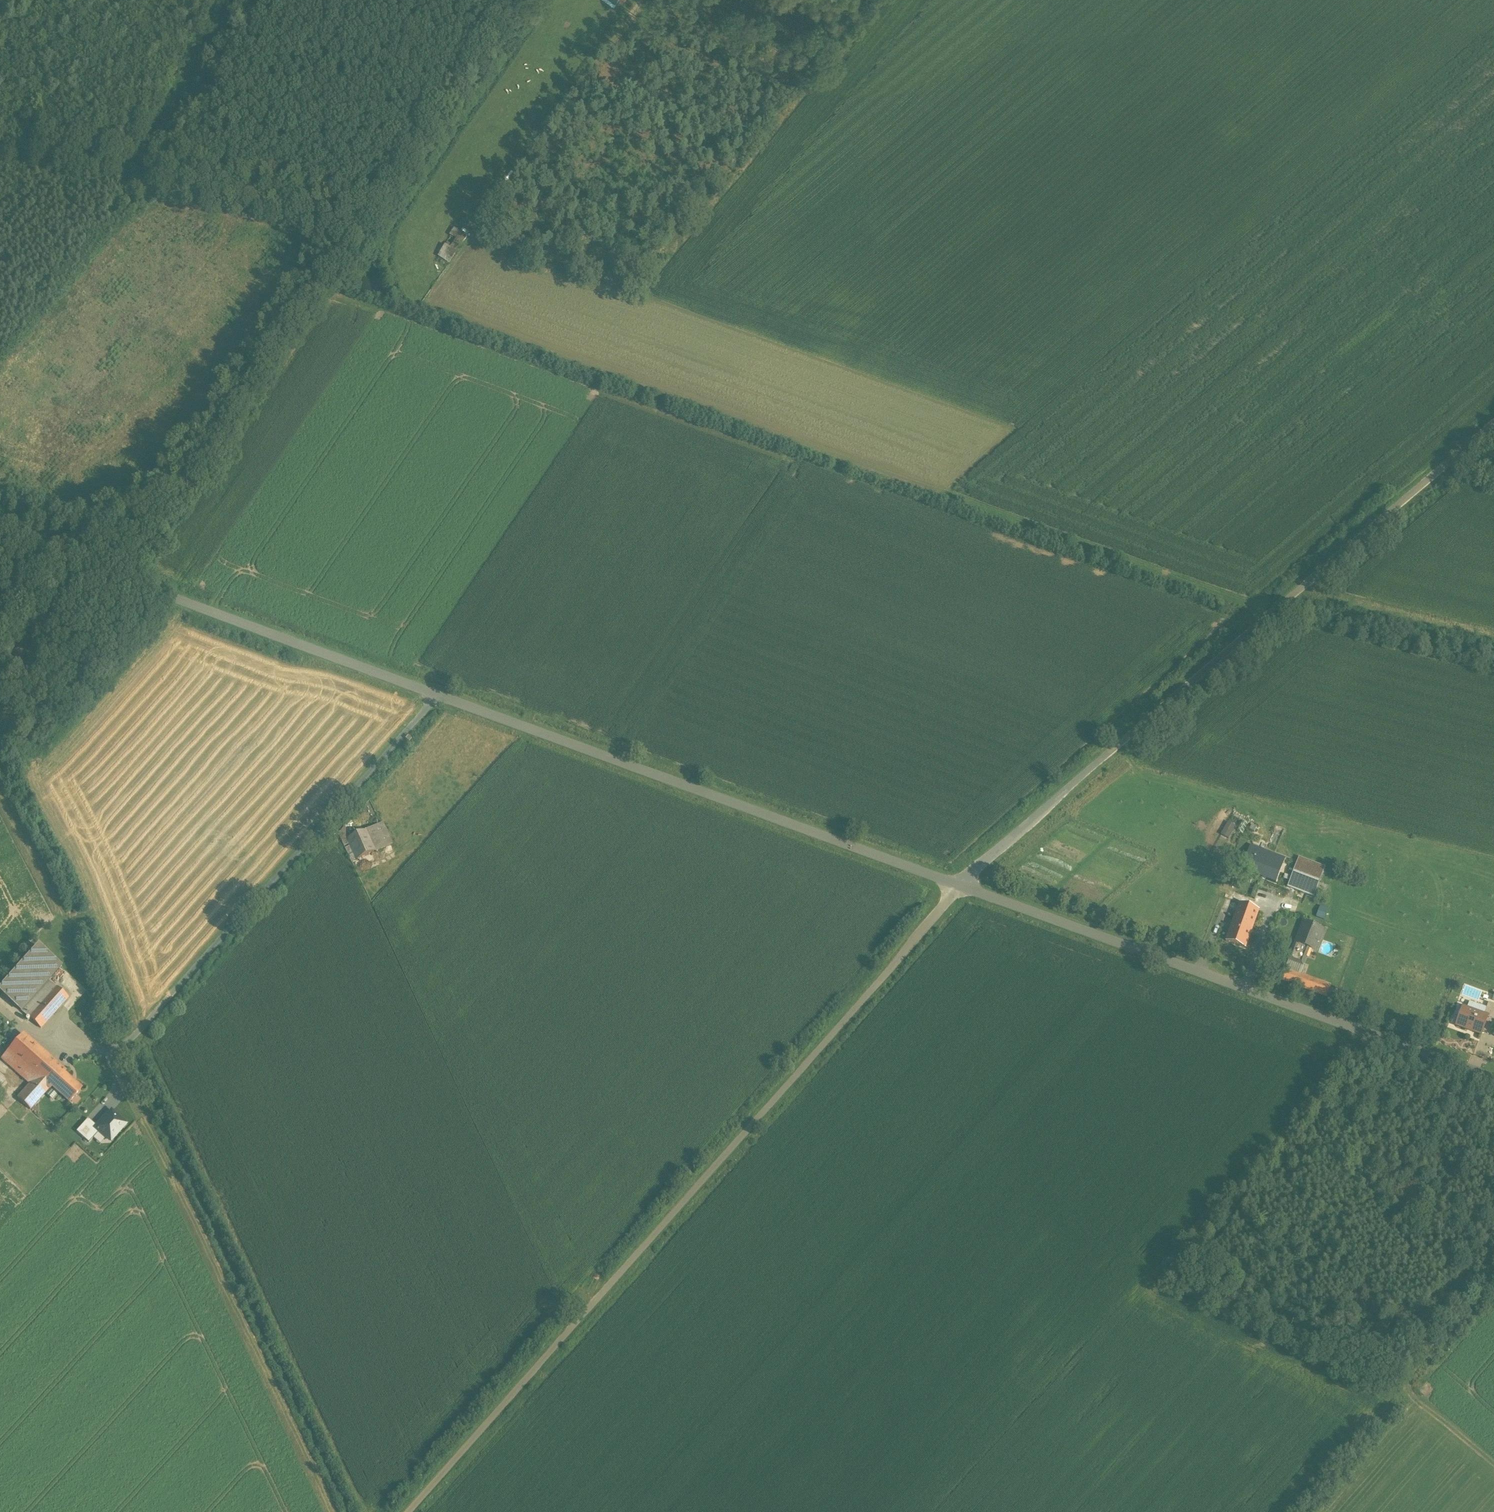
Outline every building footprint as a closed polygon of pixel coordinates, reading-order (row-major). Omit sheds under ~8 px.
[(1229,822),(1222,835),(1229,839),(1236,826),(1229,822)] [(1243,822),(1238,831),(1243,834),(1248,825),(1243,822)] [(368,830),(349,839),(358,860),(377,851),(368,830)] [(1289,848),(1256,835),(1252,846),(1244,843),(1235,866),(1314,897),(1325,867),(1287,853),(1289,848)] [(1240,903),(1226,941),(1246,948),(1260,910),(1240,903)] [(1323,930),(1304,923),(1292,952),(1306,957),(1309,947),(1316,950),(1323,930)] [(0,989),(0,992),(21,1011),(61,966),(39,946),(0,989)] [(1306,957),(1292,952),(1290,959),(1303,964),(1306,957)] [(1331,986),(1286,969),(1282,980),(1327,997),(1331,986)] [(50,981),(22,1011),(41,1028),(68,998),(50,981)] [(1487,1008),(1470,1002),(1467,1009),(1484,1015),(1487,1008)] [(1489,1002),(1487,1008),(1484,1015),(1489,1017),(1488,1017),(1493,1020),(1493,1004),(1489,1002)] [(1467,1009),(1462,1007),(1463,1006),(1462,1006),(1461,1007),(1458,1006),(1455,1016),(1459,1018),(1457,1025),(1482,1035),(1488,1017),(1489,1017),(1484,1015),(1467,1009)] [(66,1072),(24,1034),(2,1059),(31,1085),(18,1099),(30,1110),(45,1093),(45,1094),(50,1088),(50,1089),(51,1089),(52,1088),(64,1074),(66,1072)] [(64,1074),(52,1088),(59,1094),(69,1103),(81,1089),(64,1074)] [(52,1088),(51,1089),(50,1089),(46,1094),(53,1101),(59,1094),(52,1088)]
